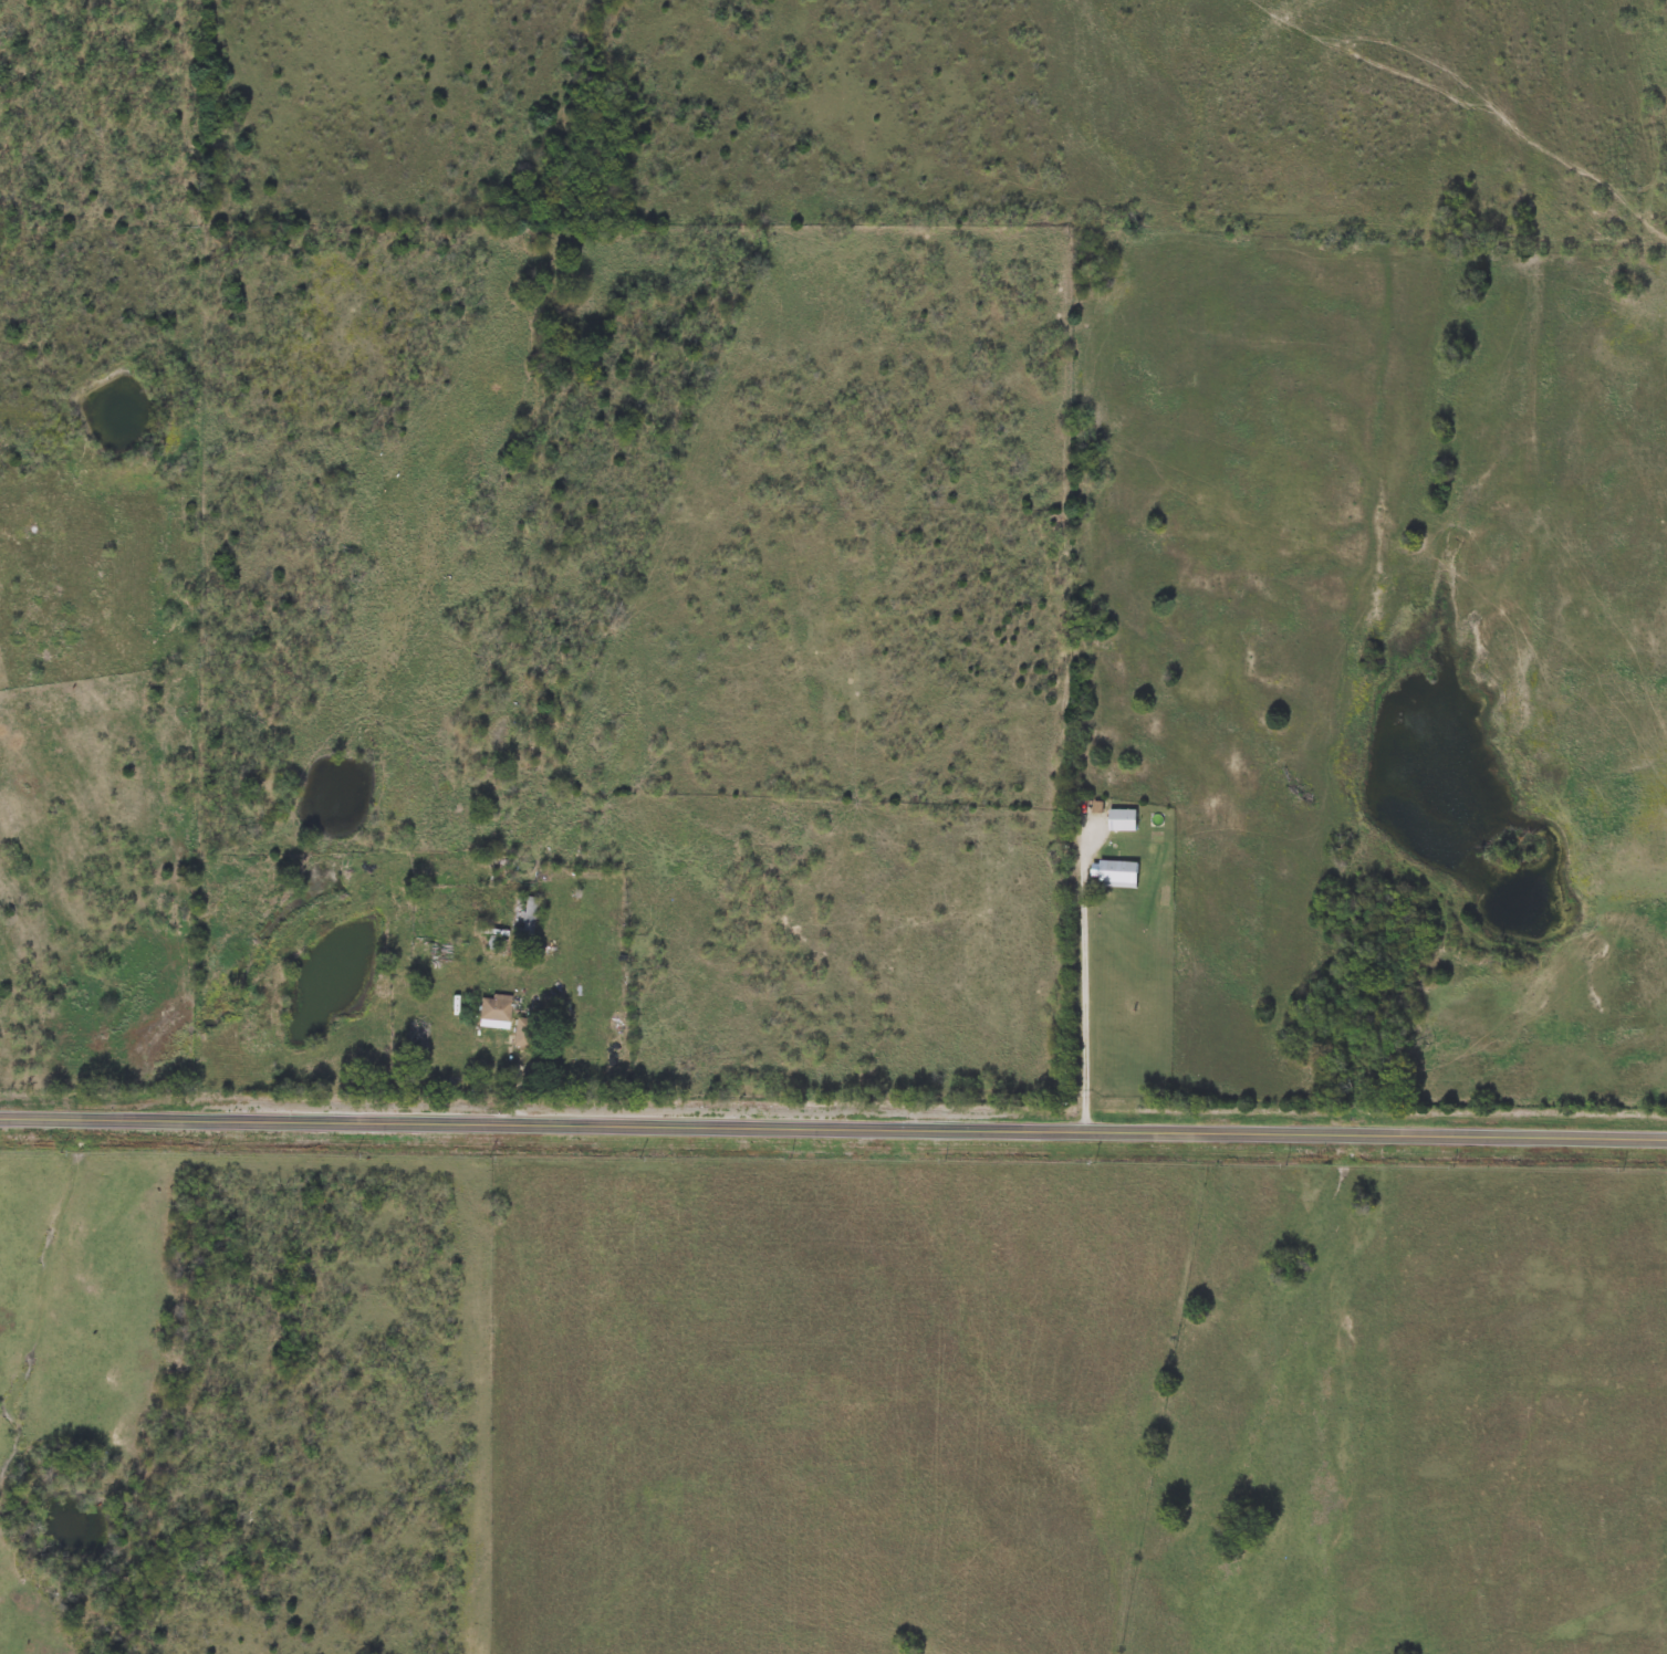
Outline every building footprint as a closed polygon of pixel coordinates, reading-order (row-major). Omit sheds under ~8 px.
[(1138,809),(1138,830),(1109,830),(1109,809),(1138,809)] [(507,865),(485,860),(487,850),(509,855),(507,865)] [(1138,860),(1138,886),(1100,886),(1100,860),(1138,860)] [(535,940),(513,938),(517,896),(539,898),(535,940)] [(509,1022),(478,1019),(479,995),(510,997),(509,1022)] [(529,1047),(513,1046),(514,1018),(529,1018),(529,1047)]
